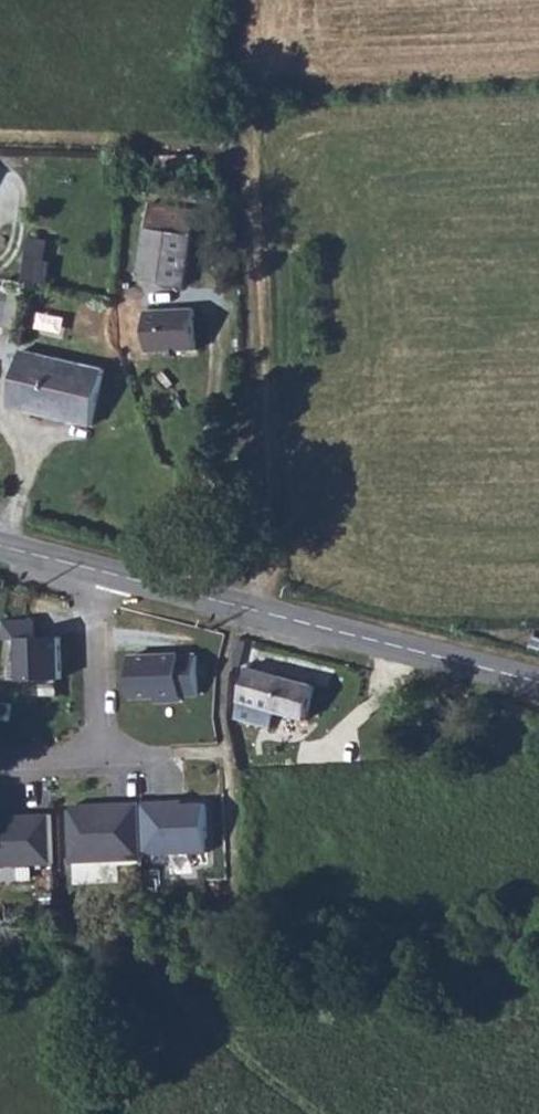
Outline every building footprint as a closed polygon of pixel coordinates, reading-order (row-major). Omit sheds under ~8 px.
[(193,217),(147,209),(134,285),(181,293),(193,217)] [(2,323),(14,326),(25,298),(10,294),(2,323)] [(25,298),(14,326),(36,332),(43,304),(25,298)] [(196,312),(147,313),(148,355),(198,354),(196,312)] [(27,407),(93,422),(106,367),(39,352),(27,407)] [(36,617),(5,618),(2,642),(23,641),(25,682),(64,680),(63,637),(37,639),(36,617)] [(196,699),(197,653),(130,652),(129,698),(196,699)] [(282,719),(350,739),(361,693),(293,675),(282,719)] [(176,799),(141,800),(143,853),(209,850),(207,801),(176,803),(176,799)] [(68,809),(71,861),(144,858),(143,853),(141,800),(74,803),(68,809)] [(51,812),(0,814),(0,864),(53,862),(51,812)]
